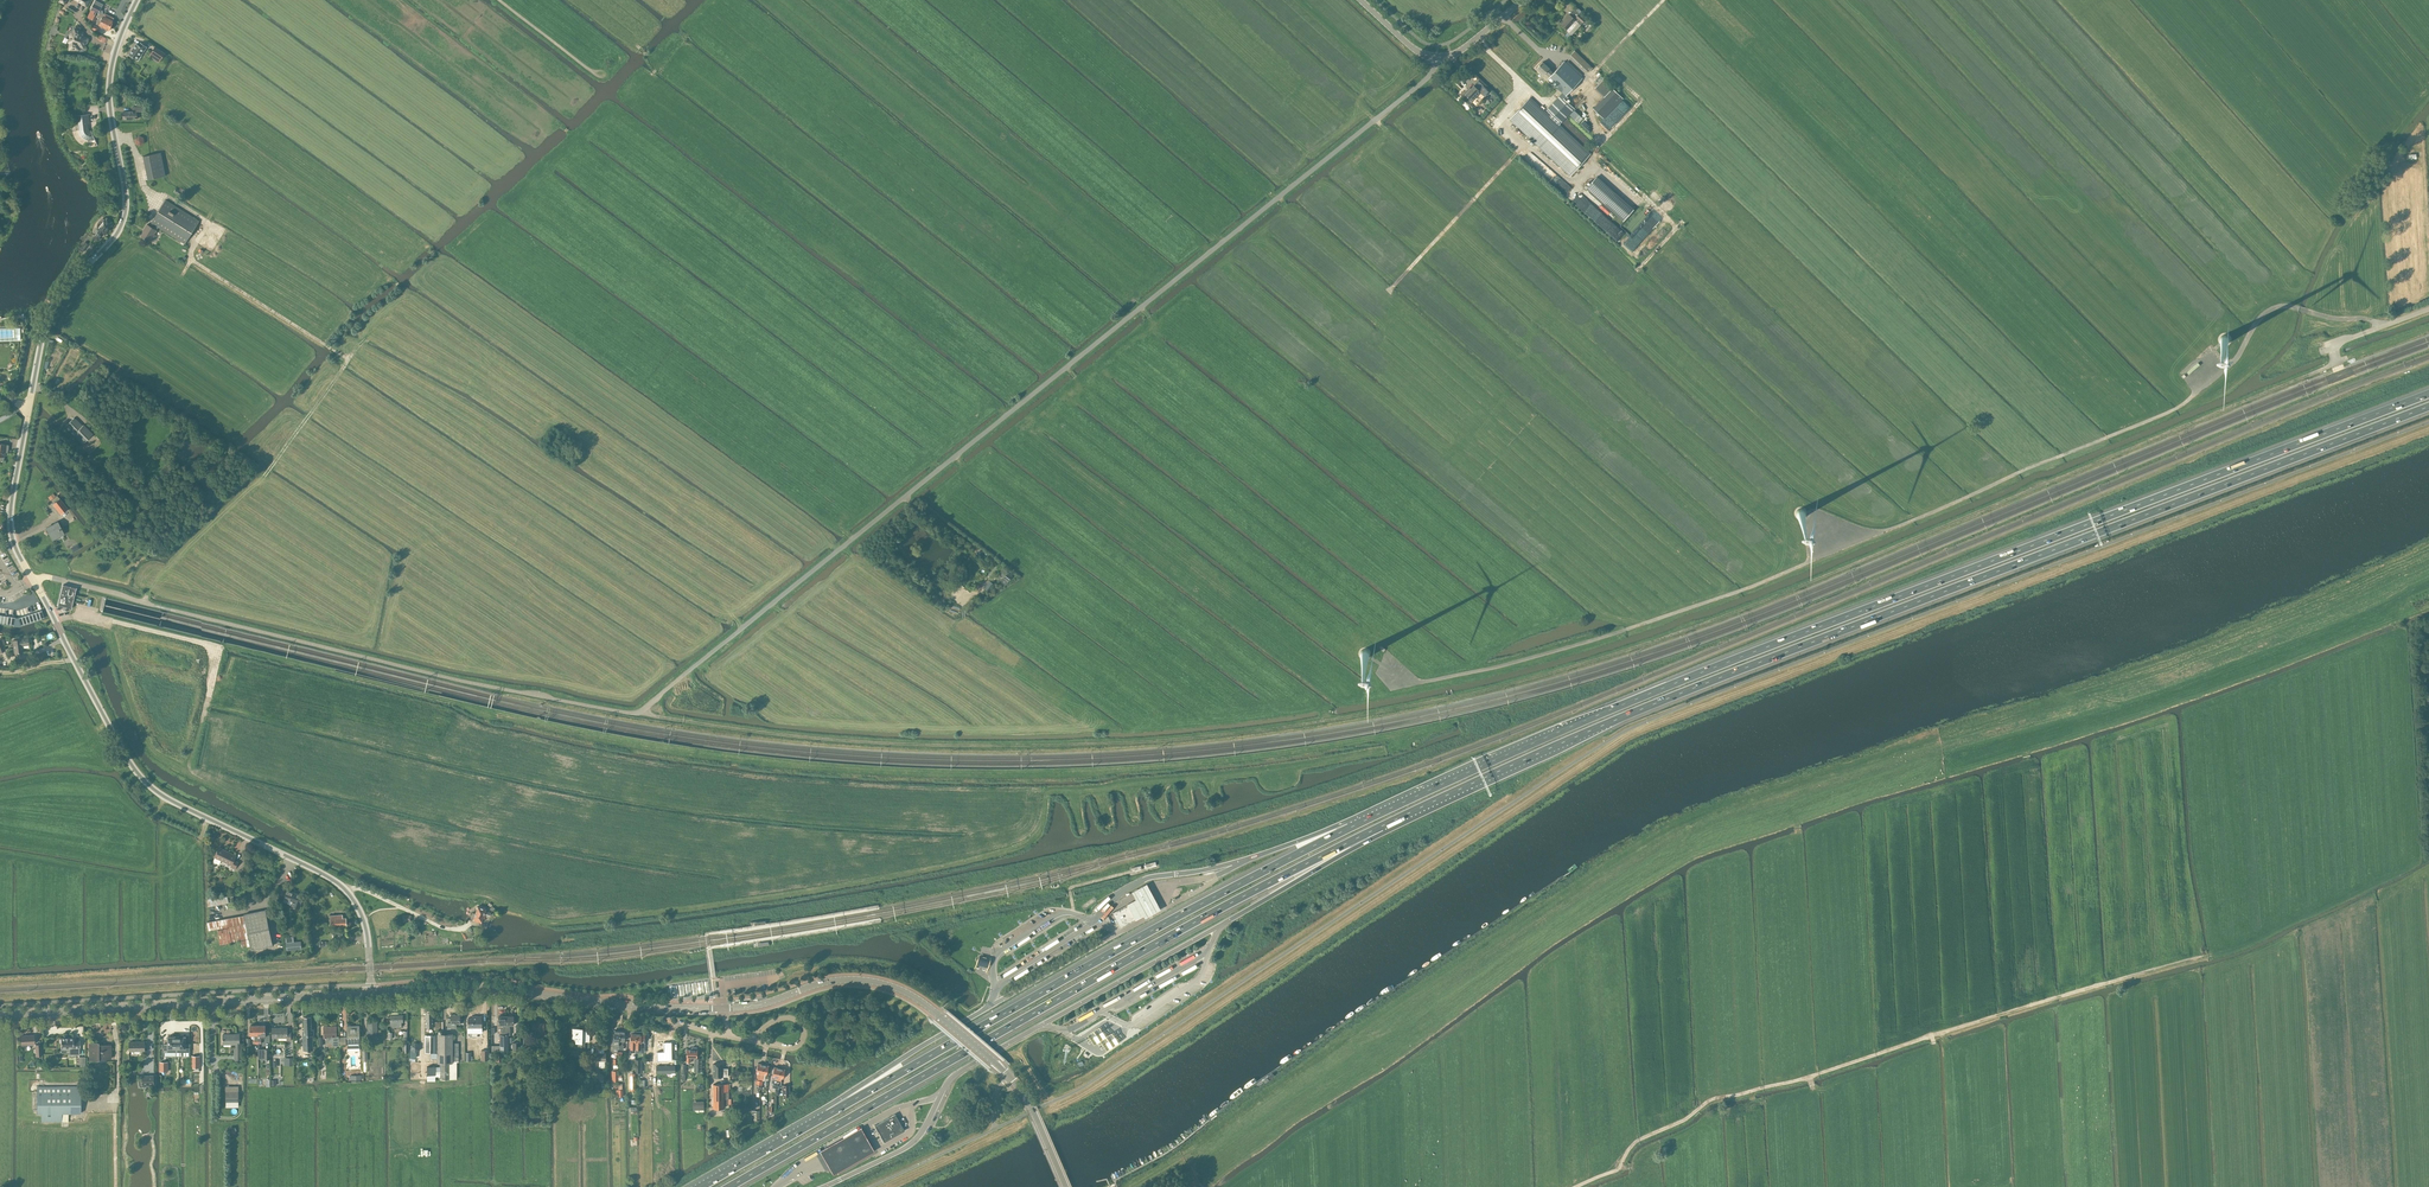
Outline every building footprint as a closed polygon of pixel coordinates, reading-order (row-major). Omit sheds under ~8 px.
[(94,3),(91,10),(95,12),(98,13),(99,11),(101,7),(103,4),(96,0),(94,3)] [(98,13),(97,17),(99,18),(101,19),(100,20),(101,20),(112,26),(114,21),(113,20),(114,18),(105,13),(105,14),(99,11),(98,13)] [(1564,20),(1561,24),(1567,30),(1569,32),(1578,22),(1576,20),(1569,14),(1565,17),(1566,18),(1564,20)] [(1579,14),(1576,17),(1577,18),(1576,20),(1578,22),(1581,25),(1583,23),(1585,19),(1582,16),(1581,16),(1581,15),(1580,15),(1579,14)] [(112,26),(101,20),(100,20),(99,20),(97,24),(99,25),(105,28),(105,30),(107,30),(108,30),(109,30),(112,26)] [(73,33),(72,33),(71,34),(71,35),(71,36),(71,37),(73,38),(71,43),(72,43),(72,49),(79,49),(79,45),(84,47),(85,42),(86,42),(87,42),(87,41),(87,40),(87,39),(87,38),(81,36),(82,32),(75,29),(73,33)] [(139,45),(137,43),(129,54),(138,60),(147,46),(141,42),(139,45)] [(151,52),(161,59),(165,53),(155,46),(151,52)] [(1570,55),(1588,72),(1593,68),(1575,50),(1570,55)] [(1548,78),(1562,92),(1565,95),(1583,78),(1565,61),(1553,72),(1549,77),(1548,78)] [(1543,62),(1537,68),(1544,74),(1545,73),(1549,77),(1553,72),(1549,68),(1543,62)] [(1623,98),(1603,80),(1595,87),(1605,96),(1594,108),(1604,118),(1623,98)] [(1468,89),(1463,95),(1467,98),(1466,98),(1465,100),(1469,105),(1472,102),(1479,95),(1481,92),(1485,96),(1489,92),(1483,86),(1479,90),(1474,85),(1471,88),(1469,90),(1468,89)] [(1560,95),(1546,110),(1561,123),(1575,109),(1566,100),(1568,98),(1567,97),(1565,96),(1565,95),(1562,92),(1560,95)] [(1591,154),(1556,121),(1530,97),(1510,119),(1570,176),(1591,154)] [(133,107),(133,111),(123,111),(123,119),(137,118),(137,112),(143,112),(143,106),(133,107)] [(88,114),(74,116),(75,117),(77,117),(79,130),(80,133),(81,135),(83,138),(86,139),(89,140),(92,140),(94,140),(95,139),(92,130),(90,130),(89,130),(89,129),(88,128),(88,122),(90,122),(88,114)] [(161,152),(143,156),(148,179),(166,176),(161,152)] [(1634,209),(1597,176),(1586,188),(1623,221),(1634,209)] [(155,225),(153,228),(156,230),(158,227),(185,244),(200,221),(166,199),(151,223),(155,225)] [(106,220),(103,218),(100,220),(98,222),(97,224),(96,229),(99,230),(95,235),(95,236),(95,237),(95,238),(96,238),(97,239),(98,239),(99,238),(99,239),(103,233),(105,234),(112,225),(110,224),(111,223),(110,222),(110,221),(110,220),(109,219),(108,219),(107,220),(106,220)] [(157,230),(156,230),(153,228),(147,224),(144,228),(146,229),(141,236),(150,242),(157,230)] [(83,252),(89,244),(85,241),(79,250),(83,252)] [(20,328),(0,328),(0,341),(20,340),(20,328)] [(83,424),(82,425),(74,417),(65,426),(73,434),(82,443),(92,433),(83,424)] [(8,452),(8,445),(7,444),(0,443),(0,460),(3,460),(4,456),(5,452),(8,452)] [(52,504),(53,505),(60,514),(68,508),(60,498),(52,504)] [(57,522),(46,527),(52,539),(63,533),(57,522)] [(1000,575),(1002,576),(999,581),(1005,585),(1012,576),(1004,570),(1000,575)] [(60,599),(59,599),(59,601),(60,601),(59,604),(65,606),(71,607),(73,597),(74,597),(74,595),(75,588),(73,588),(73,587),(72,587),(72,588),(63,585),(63,589),(62,588),(61,590),(62,591),(61,594),(60,596),(61,596),(60,599)] [(23,651),(22,645),(29,644),(28,638),(12,640),(14,653),(23,651)] [(236,855),(219,847),(215,857),(232,865),(231,867),(235,869),(238,862),(234,860),(236,855)] [(1128,903),(1137,919),(1142,916),(1144,915),(1145,918),(1161,909),(1157,903),(1149,887),(1147,884),(1132,893),(1133,896),(1135,899),(1128,903)] [(282,890),(280,898),(283,899),(284,898),(293,901),(291,905),(300,908),(301,903),(302,904),(304,896),(287,890),(286,891),(282,890)] [(210,898),(210,899),(207,899),(207,906),(211,906),(229,902),(227,895),(210,898)] [(1137,919),(1128,903),(1112,912),(1121,927),(1137,919)] [(489,916),(490,912),(487,911),(487,909),(486,909),(486,908),(478,906),(475,913),(472,912),(471,917),(474,918),(473,920),(481,923),(484,914),(489,916)] [(218,931),(219,936),(220,945),(241,941),(242,947),(250,946),(251,950),(273,946),(266,909),(244,914),(244,915),(207,922),(209,930),(229,926),(229,927),(218,930),(218,931)] [(342,914),(330,915),(331,923),(336,922),(336,925),(346,924),(346,918),(342,918),(342,914)] [(294,942),(286,943),(286,950),(301,949),(301,941),(294,942)] [(981,956),(979,956),(976,965),(979,965),(984,967),(988,968),(990,959),(987,958),(981,956)] [(433,1027),(433,1011),(425,1011),(426,1027),(433,1027)] [(460,1023),(460,1014),(451,1014),(451,1018),(448,1018),(448,1022),(448,1027),(456,1027),(456,1023),(460,1023)] [(403,1022),(402,1015),(391,1015),(391,1023),(391,1027),(402,1027),(402,1022),(403,1022)] [(472,1017),(468,1017),(468,1028),(468,1032),(481,1032),(481,1028),(482,1028),(482,1016),(472,1016),(472,1017)] [(506,1016),(499,1016),(499,1025),(503,1025),(503,1027),(502,1027),(502,1034),(500,1034),(500,1051),(508,1051),(508,1035),(506,1035),(506,1016)] [(311,1030),(310,1017),(304,1017),(305,1030),(303,1030),(304,1050),(313,1050),(312,1035),(313,1035),(313,1030),(311,1030)] [(443,1030),(443,1021),(434,1021),(434,1030),(443,1030)] [(378,1038),(377,1022),(368,1022),(368,1039),(378,1038)] [(544,1023),(532,1022),(532,1032),(537,1032),(537,1034),(540,1037),(546,1037),(546,1031),(544,1031),(544,1023)] [(360,1048),(359,1025),(347,1025),(348,1048),(360,1048)] [(337,1036),(336,1026),(324,1026),(324,1038),(327,1038),(328,1044),(333,1043),(333,1045),(339,1045),(339,1036),(337,1036)] [(1103,1026),(1091,1034),(1098,1045),(1104,1054),(1122,1043),(1116,1034),(1115,1032),(1109,1036),(1103,1026)] [(287,1031),(287,1028),(273,1028),(273,1037),(287,1037),(287,1040),(291,1040),(291,1031),(287,1031)] [(573,1028),(573,1038),(577,1038),(577,1043),(578,1043),(578,1049),(582,1049),(582,1041),(585,1041),(589,1041),(590,1031),(582,1031),(583,1028),(573,1028)] [(636,1032),(635,1053),(640,1053),(640,1052),(641,1043),(645,1043),(645,1033),(642,1033),(642,1031),(636,1031),(636,1032)] [(453,1033),(438,1033),(438,1053),(438,1058),(438,1062),(440,1062),(440,1067),(440,1076),(440,1079),(450,1079),(450,1062),(453,1062),(453,1043),(453,1033)] [(34,1043),(34,1034),(21,1035),(22,1044),(21,1044),(22,1050),(26,1050),(26,1044),(34,1043)] [(240,1044),(239,1034),(223,1034),(223,1044),(240,1044)] [(168,1043),(164,1043),(164,1051),(164,1056),(177,1056),(177,1051),(177,1036),(174,1036),(174,1035),(169,1035),(169,1036),(168,1036),(168,1043)] [(180,1036),(177,1036),(177,1051),(177,1056),(190,1056),(190,1051),(190,1043),(186,1043),(186,1036),(185,1036),(184,1036),(184,1035),(180,1035),(180,1036)] [(436,1035),(425,1035),(425,1053),(436,1053),(436,1035)] [(61,1039),(60,1039),(60,1042),(61,1042),(61,1047),(61,1052),(67,1052),(67,1050),(69,1050),(72,1050),(72,1054),(79,1054),(79,1047),(80,1047),(80,1040),(73,1040),(73,1037),(69,1037),(65,1037),(61,1037),(61,1039)] [(145,1050),(145,1041),(129,1042),(130,1051),(135,1051),(135,1052),(140,1052),(140,1051),(145,1050)] [(98,1046),(98,1042),(89,1042),(89,1059),(99,1059),(99,1058),(111,1058),(111,1046),(98,1046)] [(420,1044),(416,1042),(411,1044),(411,1050),(415,1052),(420,1050),(420,1044)] [(672,1061),(672,1042),(663,1042),(664,1051),(657,1052),(657,1061),(672,1061)] [(697,1047),(691,1047),(691,1049),(687,1049),(687,1062),(690,1062),(690,1060),(692,1060),(692,1057),(697,1057),(697,1049),(697,1047)] [(489,1060),(489,1050),(481,1050),(481,1060),(489,1060)] [(702,1058),(694,1058),(694,1067),(692,1067),(692,1071),(694,1071),(701,1072),(702,1058)] [(723,1068),(723,1063),(712,1063),(713,1077),(727,1076),(727,1068),(723,1068)] [(764,1064),(760,1080),(764,1080),(765,1074),(767,1074),(769,1065),(764,1064)] [(436,1074),(436,1066),(427,1066),(427,1075),(436,1074)] [(774,1066),(771,1083),(773,1083),(772,1087),(776,1088),(780,1068),(774,1066)] [(780,1068),(776,1088),(779,1089),(780,1085),(781,1085),(782,1081),(781,1081),(782,1077),(783,1078),(785,1069),(780,1068)] [(154,1084),(154,1075),(142,1075),(142,1084),(154,1084)] [(729,1091),(729,1084),(713,1084),(713,1108),(724,1108),(724,1104),(728,1104),(728,1098),(729,1098),(729,1091)] [(80,1086),(37,1086),(37,1113),(42,1113),(42,1121),(62,1121),(62,1113),(68,1113),(80,1113),(80,1086)] [(238,1091),(226,1091),(226,1101),(238,1101),(238,1091)] [(703,1101),(693,1101),(693,1109),(703,1109),(703,1101)] [(895,1114),(875,1125),(884,1141),(904,1130),(895,1114)] [(860,1130),(859,1128),(817,1150),(818,1153),(824,1164),(827,1168),(829,1173),(834,1171),(844,1166),(857,1159),(871,1151),(866,1141),(860,1130)]
